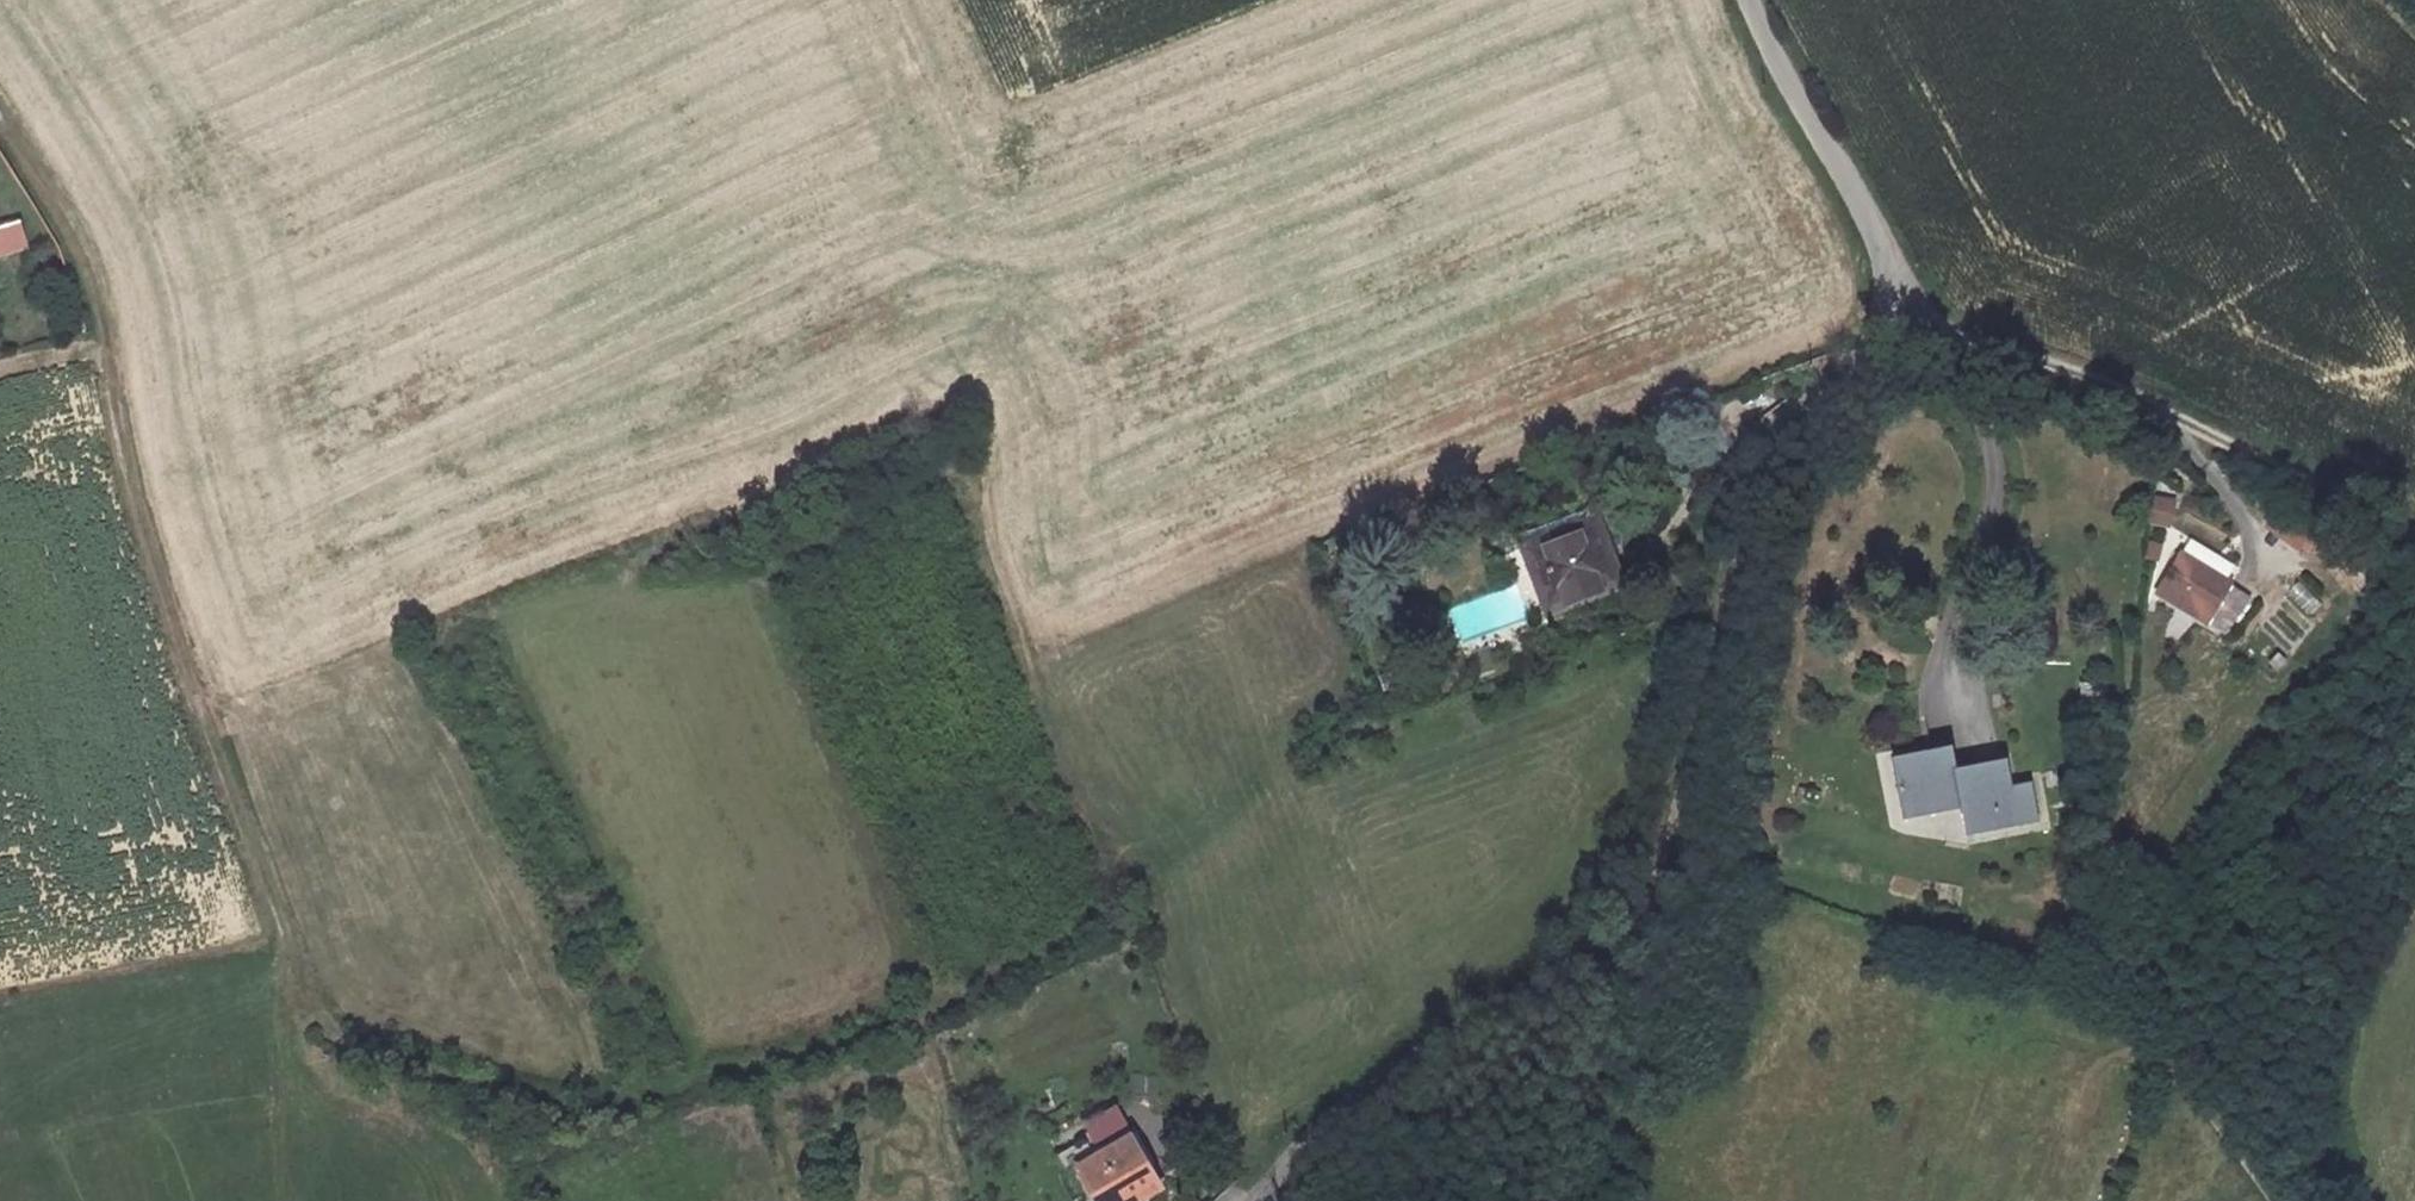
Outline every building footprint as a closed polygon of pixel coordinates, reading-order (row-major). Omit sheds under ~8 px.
[(0,225),(0,235),(4,249),(34,240),(27,217),(0,225)] [(2174,528),(2179,498),(2156,494),(2151,524),(2174,528)] [(2280,510),(2267,527),(2308,557),(2321,540),(2280,510)] [(1590,521),(1514,547),(1542,626),(1616,600),(1590,521)] [(2190,543),(2163,589),(2210,617),(2237,571),(2190,543)] [(2300,583),(2290,594),(2314,614),(2323,603),(2300,583)] [(1406,675),(1394,679),(1399,693),(1410,689),(1406,675)] [(1394,679),(1366,688),(1370,701),(1399,693),(1394,679)] [(1894,751),(1897,766),(1905,814),(1964,804),(1958,764),(1954,741),(1894,751)] [(1958,764),(1964,804),(1969,831),(2041,819),(2034,778),(2016,781),(2012,755),(1958,764)] [(1103,1200),(1127,1200),(1159,1181),(1130,1134),(1081,1166),(1103,1200)]
